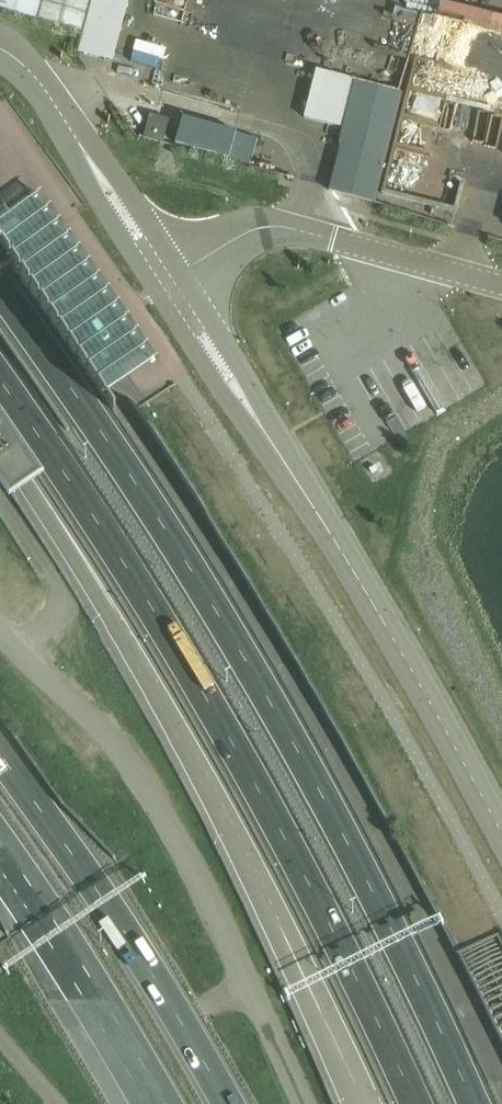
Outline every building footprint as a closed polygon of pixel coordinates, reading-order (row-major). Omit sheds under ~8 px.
[(82,32),(90,0),(0,0),(0,10),(82,32)] [(77,54),(113,63),(130,0),(92,0),(77,54)] [(340,129),(353,81),(316,71),(304,120),(340,129)] [(402,92),(356,81),(329,191),(375,202),(402,92)] [(150,116),(144,139),(163,144),(170,121),(150,116)] [(142,132),(146,120),(136,117),(132,130),(142,132)] [(258,140),(236,134),(183,119),(175,145),(251,166),(258,140)] [(9,264),(1,250),(8,245),(17,238),(22,235),(4,210),(1,212),(0,210),(0,271),(9,264)]
